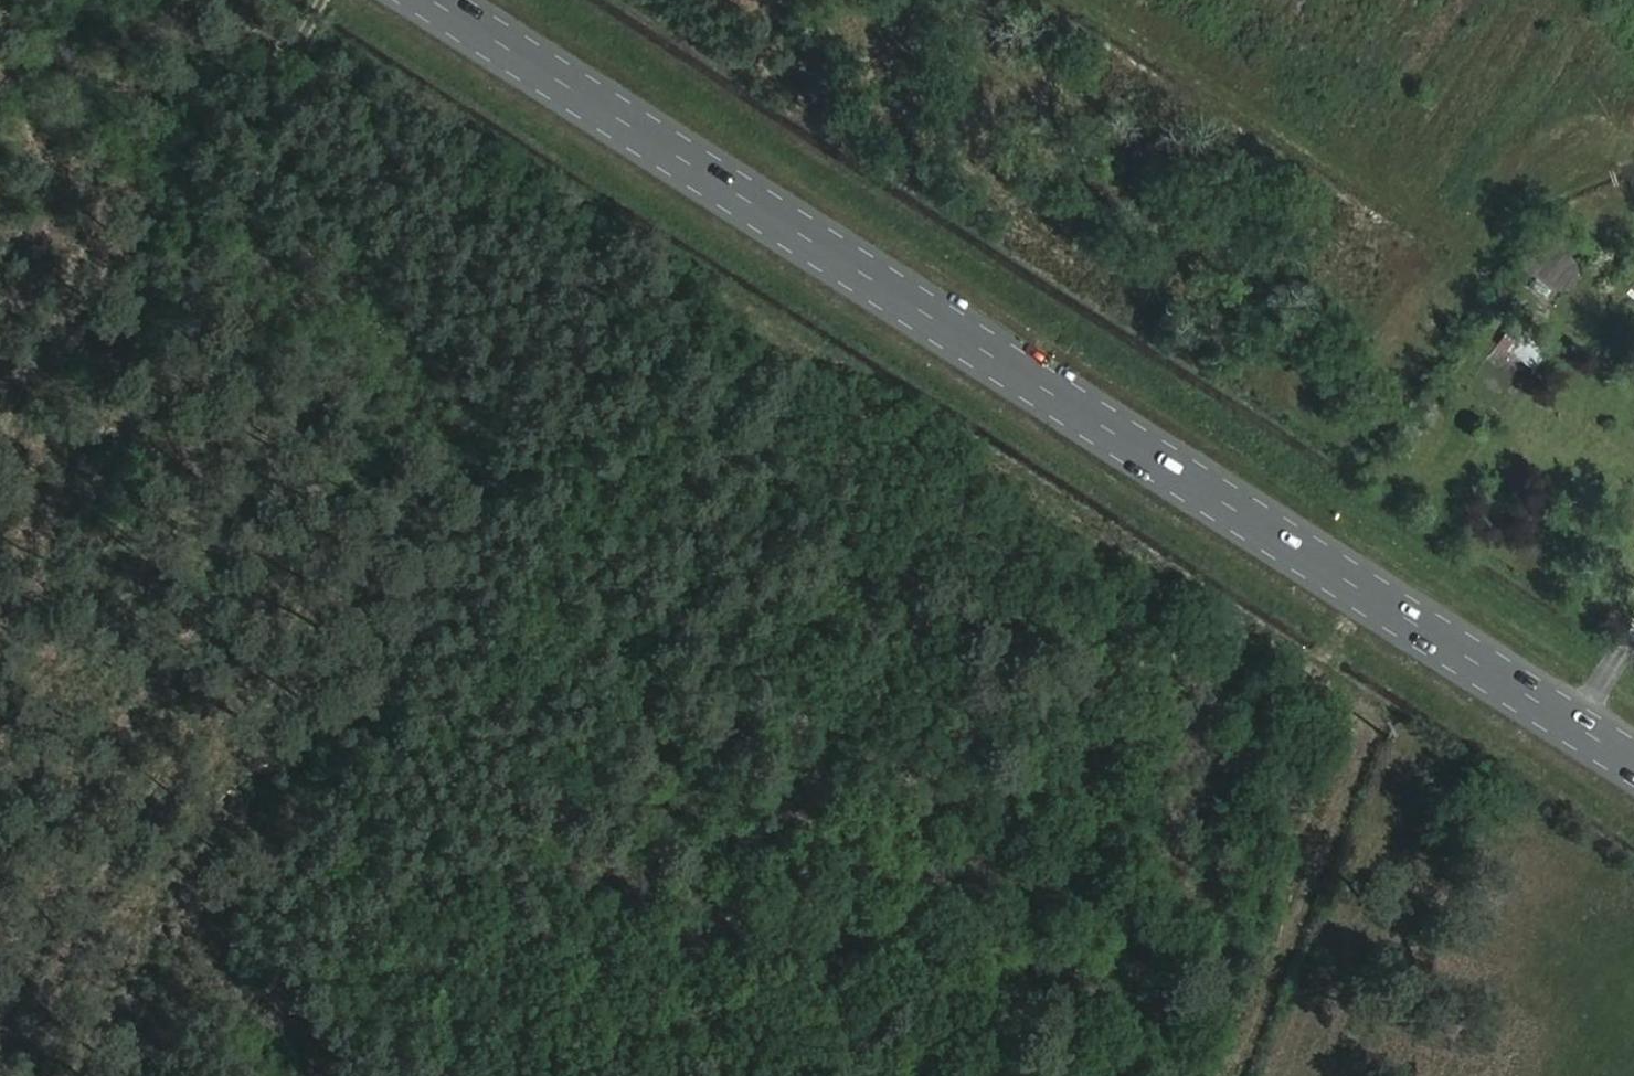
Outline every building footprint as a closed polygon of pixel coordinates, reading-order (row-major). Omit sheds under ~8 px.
[(1533,371),(1547,351),(1518,330),(1503,349),(1533,371)]
